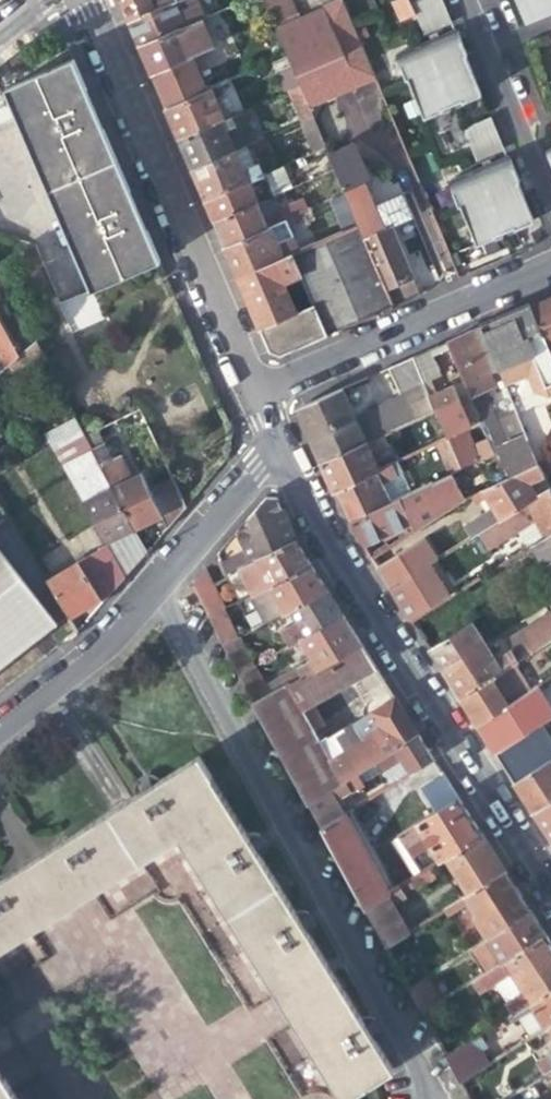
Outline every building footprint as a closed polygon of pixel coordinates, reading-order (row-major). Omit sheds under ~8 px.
[(121,4),(129,22),(174,3),(180,0),(120,0),(121,4)] [(174,3),(129,22),(135,36),(139,46),(201,19),(204,19),(195,0),(180,0),(174,3)] [(275,29),(298,19),(289,0),(263,0),(275,29)] [(315,12),(343,1),(343,0),(310,0),(315,12)] [(408,1),(421,34),(449,22),(440,0),(411,0),(408,1)] [(526,24),(550,13),(550,0),(515,0),(526,24)] [(315,12),(298,19),(275,29),(279,37),(298,84),(302,92),(318,86),(324,99),(375,77),(343,1),(315,12)] [(214,47),(201,19),(139,46),(145,59),(152,75),(186,61),(193,58),(192,56),(214,47)] [(465,54),(455,29),(438,36),(406,49),(392,55),(402,80),(406,79),(422,117),(431,113),(468,98),(477,94),(472,81),(461,56),(465,54)] [(186,61),(152,75),(161,97),(166,108),(200,93),(186,61)] [(161,265),(135,205),(93,106),(90,100),(74,63),(0,95),(0,131),(20,122),(96,294),(161,265)] [(289,88),(303,121),(312,117),(308,106),(302,92),(298,84),(289,88)] [(212,87),(200,93),(166,108),(172,122),(179,139),(224,118),(216,98),(222,96),(218,86),(213,88),(212,87)] [(308,106),(324,99),(318,86),(302,92),(308,106)] [(351,92),(338,99),(357,133),(384,118),(374,101),(360,108),(351,92)] [(224,128),(234,124),(230,115),(224,118),(179,139),(185,153),(192,169),(233,151),(224,128)] [(488,116),(460,127),(474,159),(501,148),(488,116)] [(303,121),(316,151),(325,147),(312,117),(303,121)] [(241,140),(234,124),(224,128),(233,151),(234,150),(246,145),(248,144),(245,138),(241,140)] [(353,142),(327,153),(334,168),(341,185),(363,177),(368,175),(353,142)] [(255,164),(246,145),(234,150),(242,169),(255,164)] [(302,181),(334,168),(327,153),(325,147),(316,151),(314,152),(319,164),(299,173),(302,181)] [(258,162),(255,164),(242,169),(234,150),(233,151),(192,169),(197,182),(204,199),(263,174),(258,162)] [(464,173),(445,181),(455,207),(458,206),(474,245),(485,240),(514,228),(529,222),(521,202),(513,183),(516,182),(506,156),(464,173)] [(272,194),(263,174),(204,199),(208,207),(213,220),(256,201),(267,197),(272,194)] [(377,212),(363,177),(341,185),(345,195),(359,225),(394,306),(419,295),(390,232),(413,222),(403,200),(377,212)] [(392,177),(369,187),(375,202),(398,192),(392,177)] [(314,232),(319,242),(359,225),(345,195),(333,200),(342,221),(314,232)] [(273,211),(267,197),(256,201),(267,228),(278,224),(273,211)] [(301,199),(273,211),(278,224),(292,218),(306,212),(301,199)] [(267,228),(256,201),(213,220),(220,235),(225,247),(267,228)] [(295,225),(292,218),(278,224),(267,228),(225,247),(231,261),(238,277),(283,258),(298,251),(288,228),(295,225)] [(319,242),(298,251),(283,258),(238,277),(253,313),(260,329),(270,353),(288,352),(313,342),(355,323),(394,306),(359,225),(319,242)] [(515,254),(526,249),(522,242),(511,247),(515,254)] [(108,322),(96,294),(61,309),(73,337),(108,322)] [(531,305),(548,346),(550,345),(550,297),(531,305)] [(548,346),(531,305),(506,316),(481,327),(498,370),(518,362),(522,357),(525,367),(534,364),(544,388),(550,385),(550,354),(548,346)] [(7,362),(16,355),(0,325),(0,348),(7,362)] [(488,375),(498,370),(481,327),(462,335),(447,342),(467,394),(475,391),(492,384),(488,375)] [(7,367),(13,378),(14,381),(42,355),(35,342),(7,367)] [(354,418),(342,387),(299,406),(297,412),(309,437),(321,463),(383,434),(435,410),(430,398),(413,357),(388,368),(400,398),(354,418)] [(444,392),(430,398),(435,410),(447,438),(460,470),(492,455),(489,447),(484,449),(475,454),(464,429),(471,427),(455,387),(444,392)] [(483,410),(475,391),(467,394),(476,413),(483,410)] [(43,433),(103,541),(123,577),(135,562),(145,551),(133,528),(99,463),(91,448),(73,414),(43,433)] [(516,415),(481,427),(489,447),(492,455),(497,453),(526,439),(516,415)] [(115,428),(113,426),(110,419),(91,428),(95,438),(115,428)] [(476,429),(484,449),(489,447),(481,427),(476,429)] [(388,445),(383,434),(321,463),(328,477),(334,491),(379,469),(371,452),(388,445)] [(436,443),(450,475),(460,470),(447,438),(436,443)] [(497,453),(509,477),(535,465),(536,464),(526,439),(497,453)] [(101,443),(91,448),(99,463),(109,458),(101,443)] [(146,521),(158,514),(146,489),(138,472),(126,477),(115,456),(109,458),(99,463),(133,528),(146,521)] [(397,461),(379,469),(334,491),(340,504),(348,522),(390,503),(381,483),(397,475),(395,470),(400,468),(397,461)] [(472,536),(479,532),(547,489),(535,465),(509,477),(467,497),(448,508),(453,517),(487,496),(493,506),(465,525),(472,536)] [(363,545),(410,523),(405,511),(436,496),(437,497),(466,483),(460,470),(450,475),(390,503),(348,522),(356,534),(363,545)] [(170,476),(146,489),(158,514),(162,521),(165,527),(184,505),(170,476)] [(550,533),(550,496),(547,489),(479,532),(489,549),(535,520),(544,537),(550,533)] [(436,496),(405,511),(410,523),(414,529),(445,510),(436,496)] [(226,572),(237,567),(295,538),(283,513),(276,497),(265,497),(217,552),(226,572)] [(66,614),(45,581),(7,518),(0,524),(0,662),(31,638),(48,624),(51,627),(66,614)] [(531,546),(549,578),(550,577),(550,533),(531,546)] [(423,536),(376,565),(382,575),(390,589),(418,571),(436,559),(450,551),(444,540),(430,549),(423,536)] [(237,567),(250,594),(311,564),(302,549),(295,538),(237,567)] [(98,598),(101,603),(111,591),(123,577),(103,541),(102,542),(103,544),(76,562),(98,598)] [(457,592),(436,559),(418,571),(390,589),(399,603),(403,608),(411,621),(457,592)] [(82,608),(98,598),(76,562),(45,581),(66,614),(68,617),(82,608)] [(263,623),(288,608),(326,587),(318,574),(311,564),(250,594),(263,623)] [(205,567),(192,582),(195,588),(211,580),(205,567)] [(223,607),(211,580),(195,588),(208,615),(223,607)] [(288,644),(298,638),(343,613),(333,599),(326,587),(288,608),(297,622),(280,631),(288,644)] [(236,637),(223,607),(208,615),(222,645),(235,638),(236,637)] [(428,649),(444,673),(459,697),(490,678),(497,674),(505,669),(527,654),(550,640),(550,612),(520,631),(524,639),(494,658),(471,622),(428,649)] [(293,672),(297,677),(360,641),(350,624),(343,613),(298,638),(310,658),(298,665),(299,668),(293,672)] [(251,665),(235,638),(222,645),(238,673),(251,665)] [(359,693),(383,678),(360,641),(297,677),(295,678),(310,704),(351,680),(359,693)] [(535,667),(527,654),(505,669),(512,681),(535,667)] [(253,664),(251,665),(238,673),(254,701),(268,693),(264,684),(253,664)] [(514,701),(497,674),(490,678),(507,705),(514,701)] [(278,676),(264,684),(268,693),(282,685),(278,676)] [(359,693),(370,711),(394,694),(387,683),(383,678),(359,693)] [(507,705),(490,678),(459,697),(466,708),(477,725),(507,705)] [(288,682),(282,685),(268,693),(254,701),(308,801),(343,777),(368,761),(416,730),(394,694),(370,711),(379,726),(329,757),(322,743),(288,682)] [(528,715),(518,699),(514,701),(507,705),(477,725),(483,734),(494,752),(545,720),(550,716),(550,700),(528,715)] [(370,711),(322,743),(329,757),(379,726),(370,711)] [(545,720),(494,752),(513,783),(533,814),(550,803),(550,761),(550,760),(550,741),(544,729),(550,726),(545,720)] [(378,765),(385,775),(408,762),(411,768),(432,755),(422,739),(416,730),(368,761),(373,769),(378,765)] [(61,913),(139,865),(171,845),(178,841),(227,919),(285,1011),(339,1098),(345,1098),(392,1070),(352,1005),(303,926),(246,834),(243,830),(198,756),(152,785),(131,798),(111,811),(69,837),(59,843),(2,879),(0,880),(0,951),(61,913)] [(389,782),(411,768),(408,762),(385,775),(389,782)] [(457,794),(445,775),(427,787),(438,806),(457,794)] [(350,789),(343,777),(308,801),(321,826),(341,813),(343,812),(336,798),(350,789)] [(436,861),(445,855),(481,832),(466,808),(457,794),(438,806),(394,834),(408,857),(427,845),(436,861)] [(533,814),(542,828),(550,841),(550,840),(550,803),(533,814)] [(354,836),(341,813),(321,826),(365,907),(385,894),(354,836)] [(445,855),(468,892),(504,868),(499,860),(487,841),(481,832),(445,855)] [(429,865),(398,885),(402,892),(413,885),(415,889),(435,876),(429,865)] [(472,916),(486,938),(530,910),(513,883),(504,868),(468,892),(445,907),(449,914),(468,902),(475,914),(472,916)] [(405,896),(402,892),(398,885),(385,894),(365,907),(386,946),(408,931),(393,903),(405,896)] [(468,950),(482,973),(485,970),(544,932),(536,918),(530,910),(486,938),(475,946),(468,950)] [(506,1002),(512,1011),(550,986),(550,943),(544,932),(485,970),(492,980),(492,981),(510,970),(523,991),(506,1002)] [(466,996),(492,980),(485,970),(482,973),(460,987),(466,996)] [(425,978),(409,988),(422,1011),(438,1001),(425,978)] [(517,1017),(532,1007),(544,1027),(545,1026),(550,1022),(550,986),(512,1011),(506,1015),(510,1021),(517,1017)] [(506,1015),(512,1011),(506,1002),(495,1009),(500,1019),(506,1015)] [(529,1037),(544,1027),(532,1007),(517,1017),(529,1037)] [(491,1025),(479,1033),(485,1042),(496,1035),(491,1025)] [(485,1042),(479,1033),(446,1054),(460,1082),(481,1068),(470,1049),(477,1045),(479,1048),(485,1044),(485,1042)] [(511,1048),(506,1052),(510,1058),(515,1055),(511,1048)] [(542,1073),(550,1068),(550,1050),(547,1052),(548,1055),(536,1063),(542,1073)] [(542,1073),(502,1098),(534,1098),(550,1087),(550,1068),(542,1073)] [(0,1077),(0,1098),(14,1098),(0,1077)]
